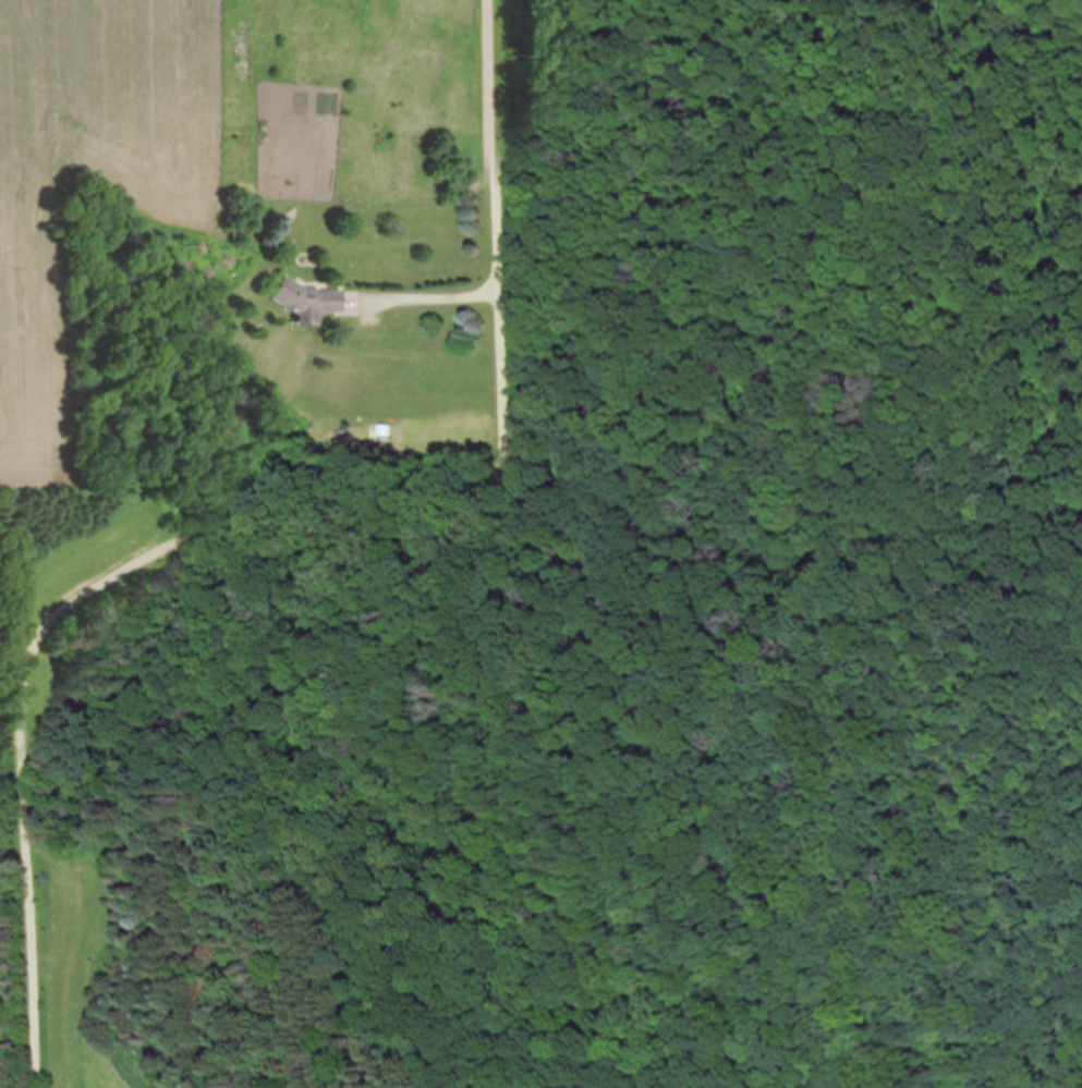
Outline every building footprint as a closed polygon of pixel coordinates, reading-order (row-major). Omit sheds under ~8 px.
[(275,307),(298,307),(298,324),(315,324),(315,313),(340,313),(340,286),(275,286),(275,307)]
